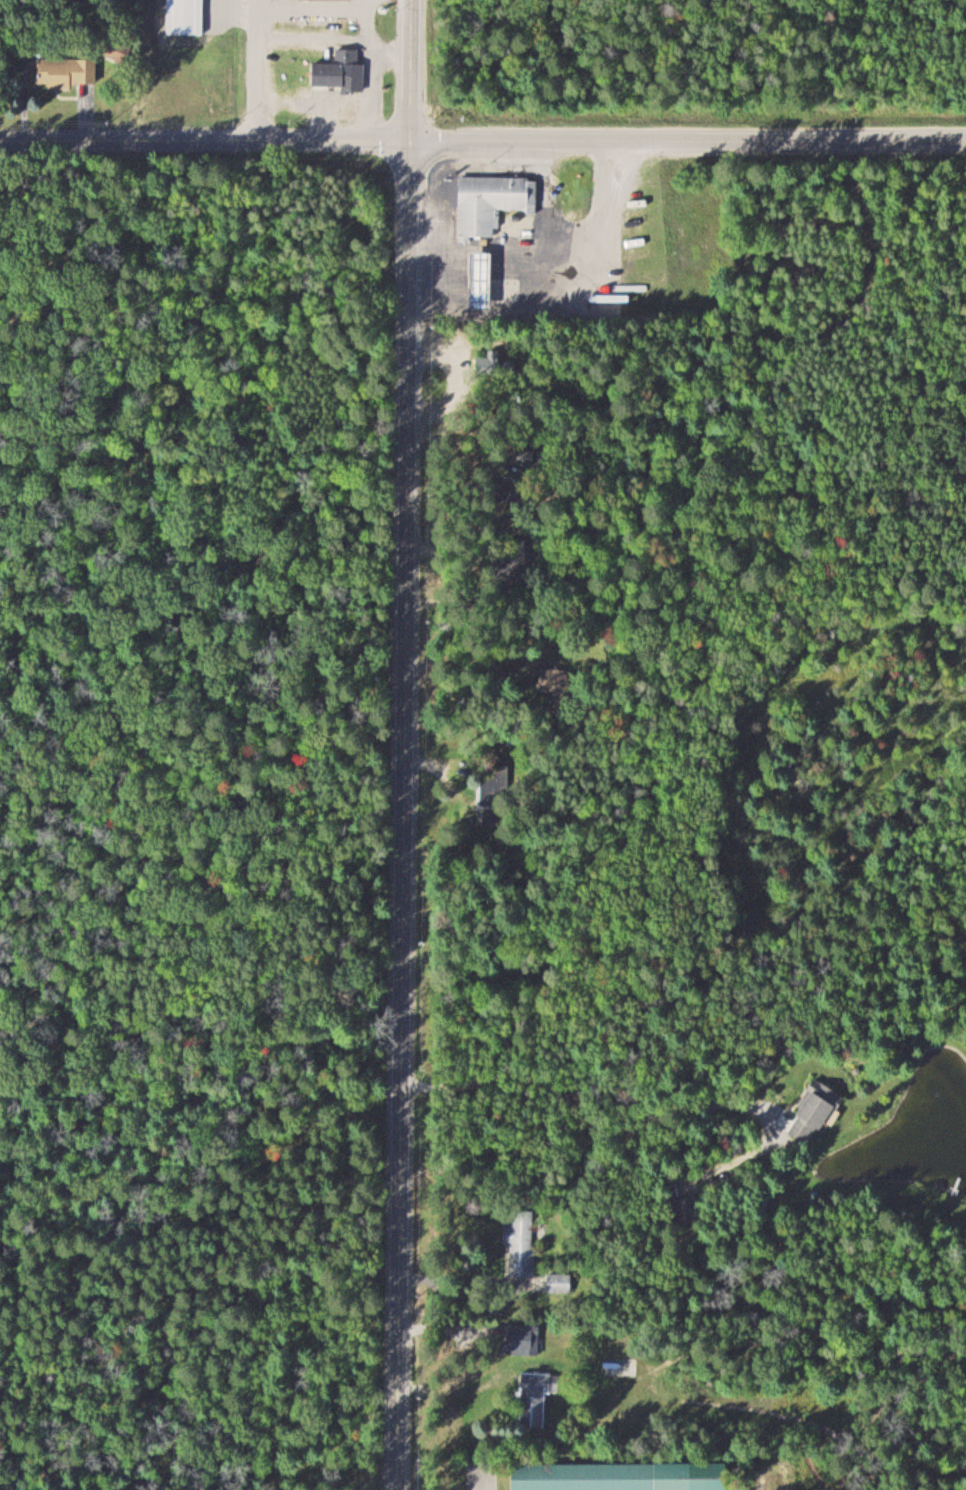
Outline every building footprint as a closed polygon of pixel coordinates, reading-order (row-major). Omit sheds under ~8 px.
[(169,36),(205,36),(205,0),(169,0),(169,36)] [(104,56),(126,65),(133,49),(111,40),(104,56)] [(314,88),(362,89),(362,50),(336,50),(336,64),(314,63),(314,88)] [(40,59),(40,87),(98,87),(98,59),(40,59)] [(470,239),(470,235),(495,235),(495,207),(526,207),(526,175),(460,175),(460,239),(470,239)] [(471,308),(472,250),(492,251),(491,309),(471,308)] [(797,1115),(823,1131),(844,1096),(818,1080),(797,1115)] [(816,1133),(800,1119),(790,1131),(805,1145),(816,1133)] [(512,1278),(535,1278),(536,1211),(513,1210),(513,1227),(506,1227),(506,1244),(512,1244),(512,1278)] [(573,1274),(549,1274),(549,1293),(573,1293),(573,1274)] [(541,1355),(541,1325),(508,1325),(508,1355),(541,1355)] [(549,1428),(550,1373),(521,1373),(521,1428),(549,1428)] [(514,1489),(692,1489),(692,1463),(514,1464),(514,1489)]
